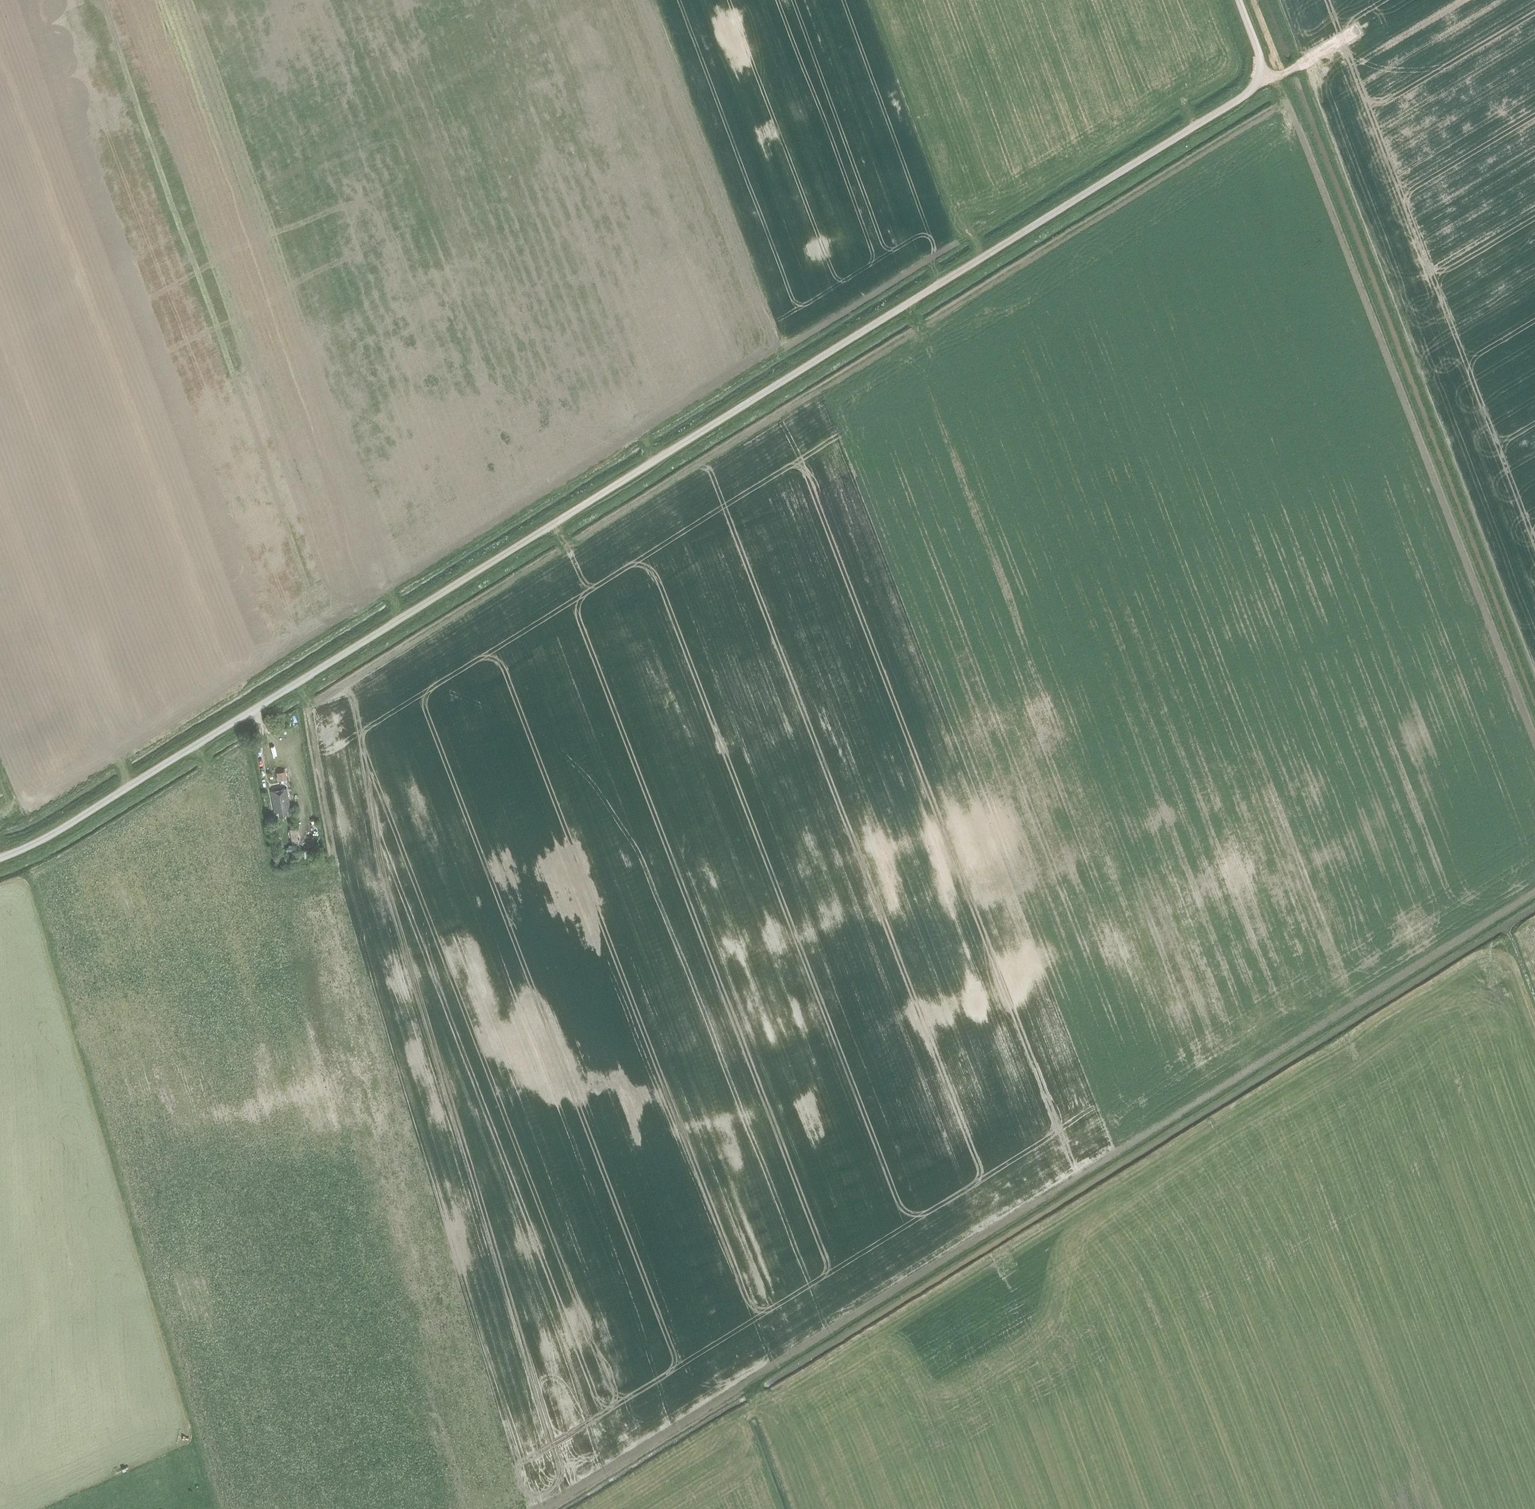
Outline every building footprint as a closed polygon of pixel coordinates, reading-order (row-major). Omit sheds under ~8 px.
[(285,770),(276,772),(278,781),(287,779),(285,770)] [(287,788),(272,791),(277,813),(279,812),(280,817),(289,815),(288,810),(291,810),(287,788)] [(301,850),(296,828),(291,830),(295,851),(301,850)] [(291,854),(284,856),(285,862),(293,860),(291,854)]
